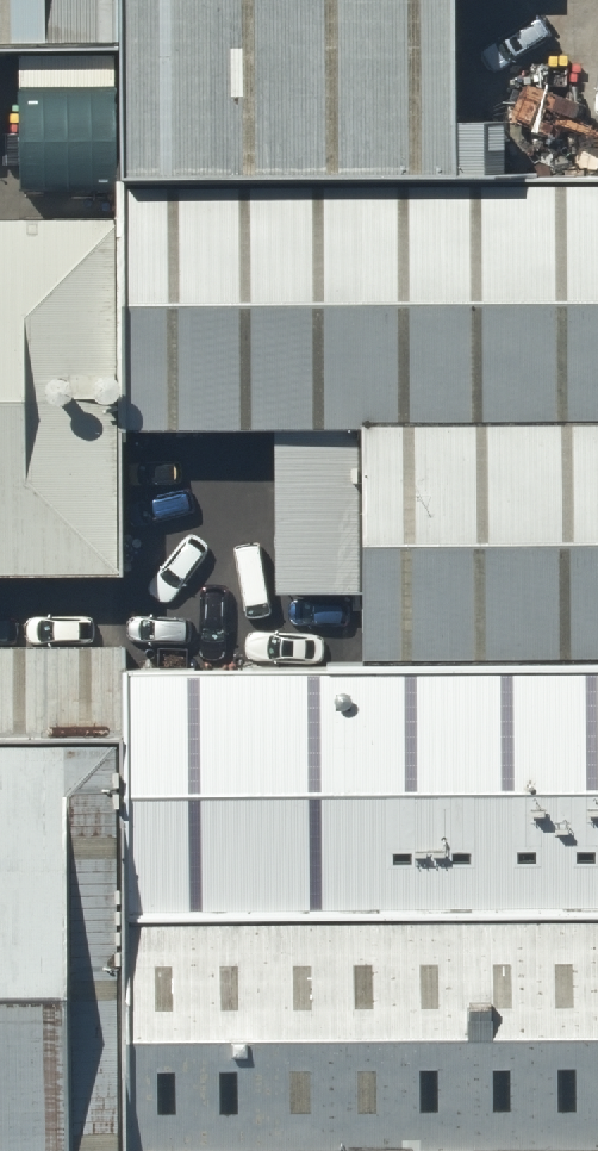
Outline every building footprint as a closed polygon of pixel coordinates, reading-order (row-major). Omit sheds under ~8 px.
[(146,0),(0,0),(0,71),(146,71),(146,0)] [(146,71),(147,206),(533,214),(532,147),(482,147),(481,21),(529,21),(528,0),(146,0),(146,71)] [(206,455),(390,453),(597,452),(597,231),(147,234),(148,452),(206,455)] [(135,240),(0,240),(0,605),(142,605),(135,240)] [(390,453),(388,610),(391,687),(597,689),(597,452),(390,453)] [(390,453),(206,455),(204,560),(302,560),(305,610),(388,610),(390,453)] [(153,663),(0,664),(0,761),(151,759),(153,689),(153,663)] [(391,687),(153,689),(151,759),(150,936),(597,939),(597,689),(391,687)] [(151,759),(0,761),(0,1150),(145,1150),(150,936),(151,759)] [(150,936),(145,1150),(597,1150),(597,939),(150,936)]
